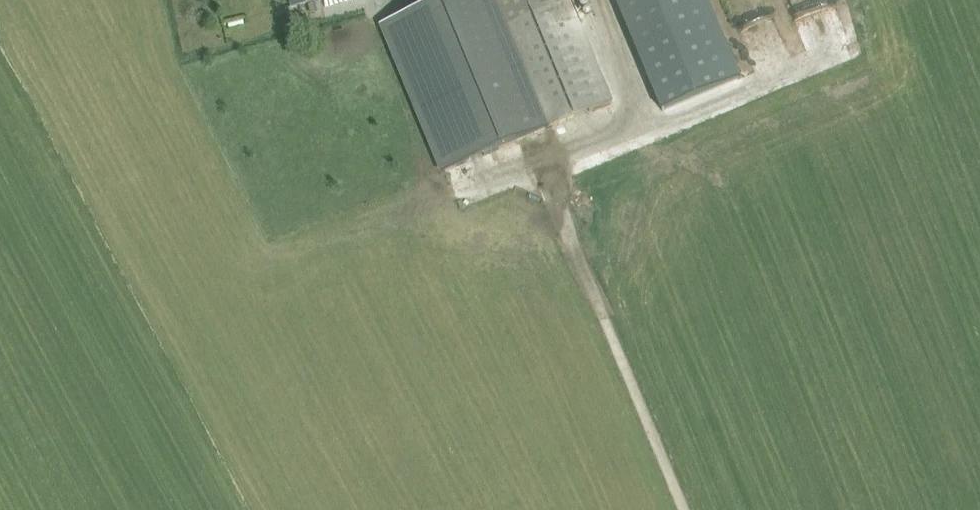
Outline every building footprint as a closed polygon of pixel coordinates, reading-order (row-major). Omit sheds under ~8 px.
[(379,25),(406,89),(440,172),(445,170),(446,170),(535,133),(612,101),(606,87),(570,0),(439,0),(379,25)] [(668,109),(742,77),(709,0),(622,0),(668,109)]
